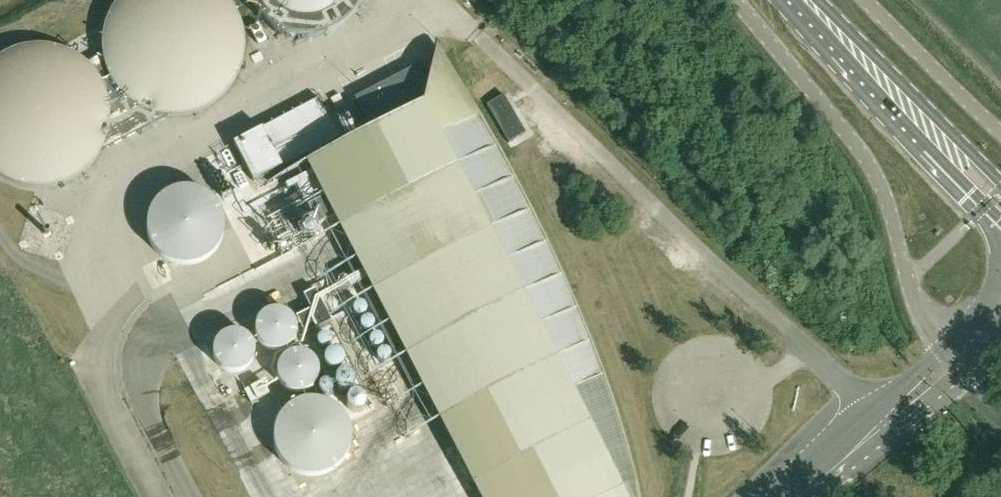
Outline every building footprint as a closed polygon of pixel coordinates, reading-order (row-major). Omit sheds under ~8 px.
[(420,63),(353,98),(368,126),(432,93),(421,72),(424,71),(420,63)] [(456,459),(476,496),(638,496),(634,479),(626,443),(615,408),(603,374),(592,346),(577,309),(562,274),(546,241),(530,209),(514,177),(496,145),(478,114),(460,83),(267,184),(281,216),(298,248),(296,249),(313,280),(312,281),(331,316),(331,315),(348,347),(349,346),(366,378),(368,377),(385,409),(387,408),(421,471),(453,454),(456,459)] [(504,95),(487,105),(488,107),(506,139),(508,142),(525,132),(505,97),(504,95)] [(253,182),(339,137),(319,99),(233,144),(253,182)] [(331,319),(315,288),(303,294),(311,308),(296,315),(305,333),(331,319)]
